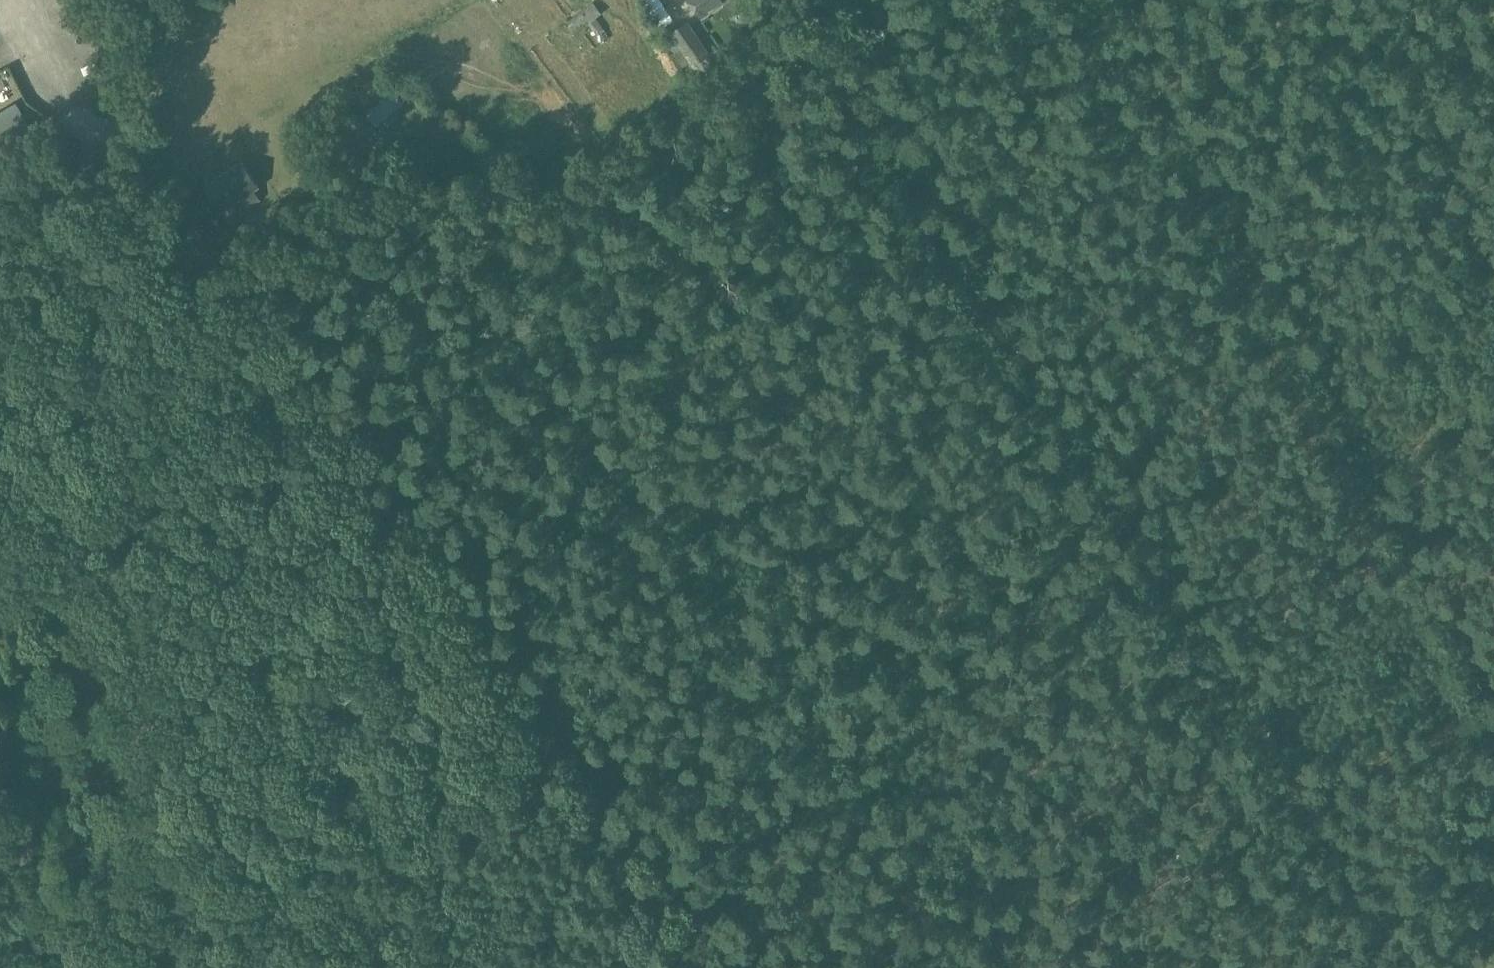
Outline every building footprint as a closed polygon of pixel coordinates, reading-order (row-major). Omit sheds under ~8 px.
[(727,0),(690,0),(701,17),(727,0)] [(680,19),(693,16),(689,1),(676,4),(680,19)] [(696,65),(712,55),(689,20),(671,32),(682,48),(675,53),(683,65),(692,59),(696,65)] [(377,125),(404,103),(394,91),(368,113),(377,125)] [(262,193),(258,188),(260,187),(243,161),(205,186),(222,211),(242,199),(249,209),(262,200),(258,195),(262,193)] [(280,201),(250,221),(257,232),(287,212),(280,201)]
